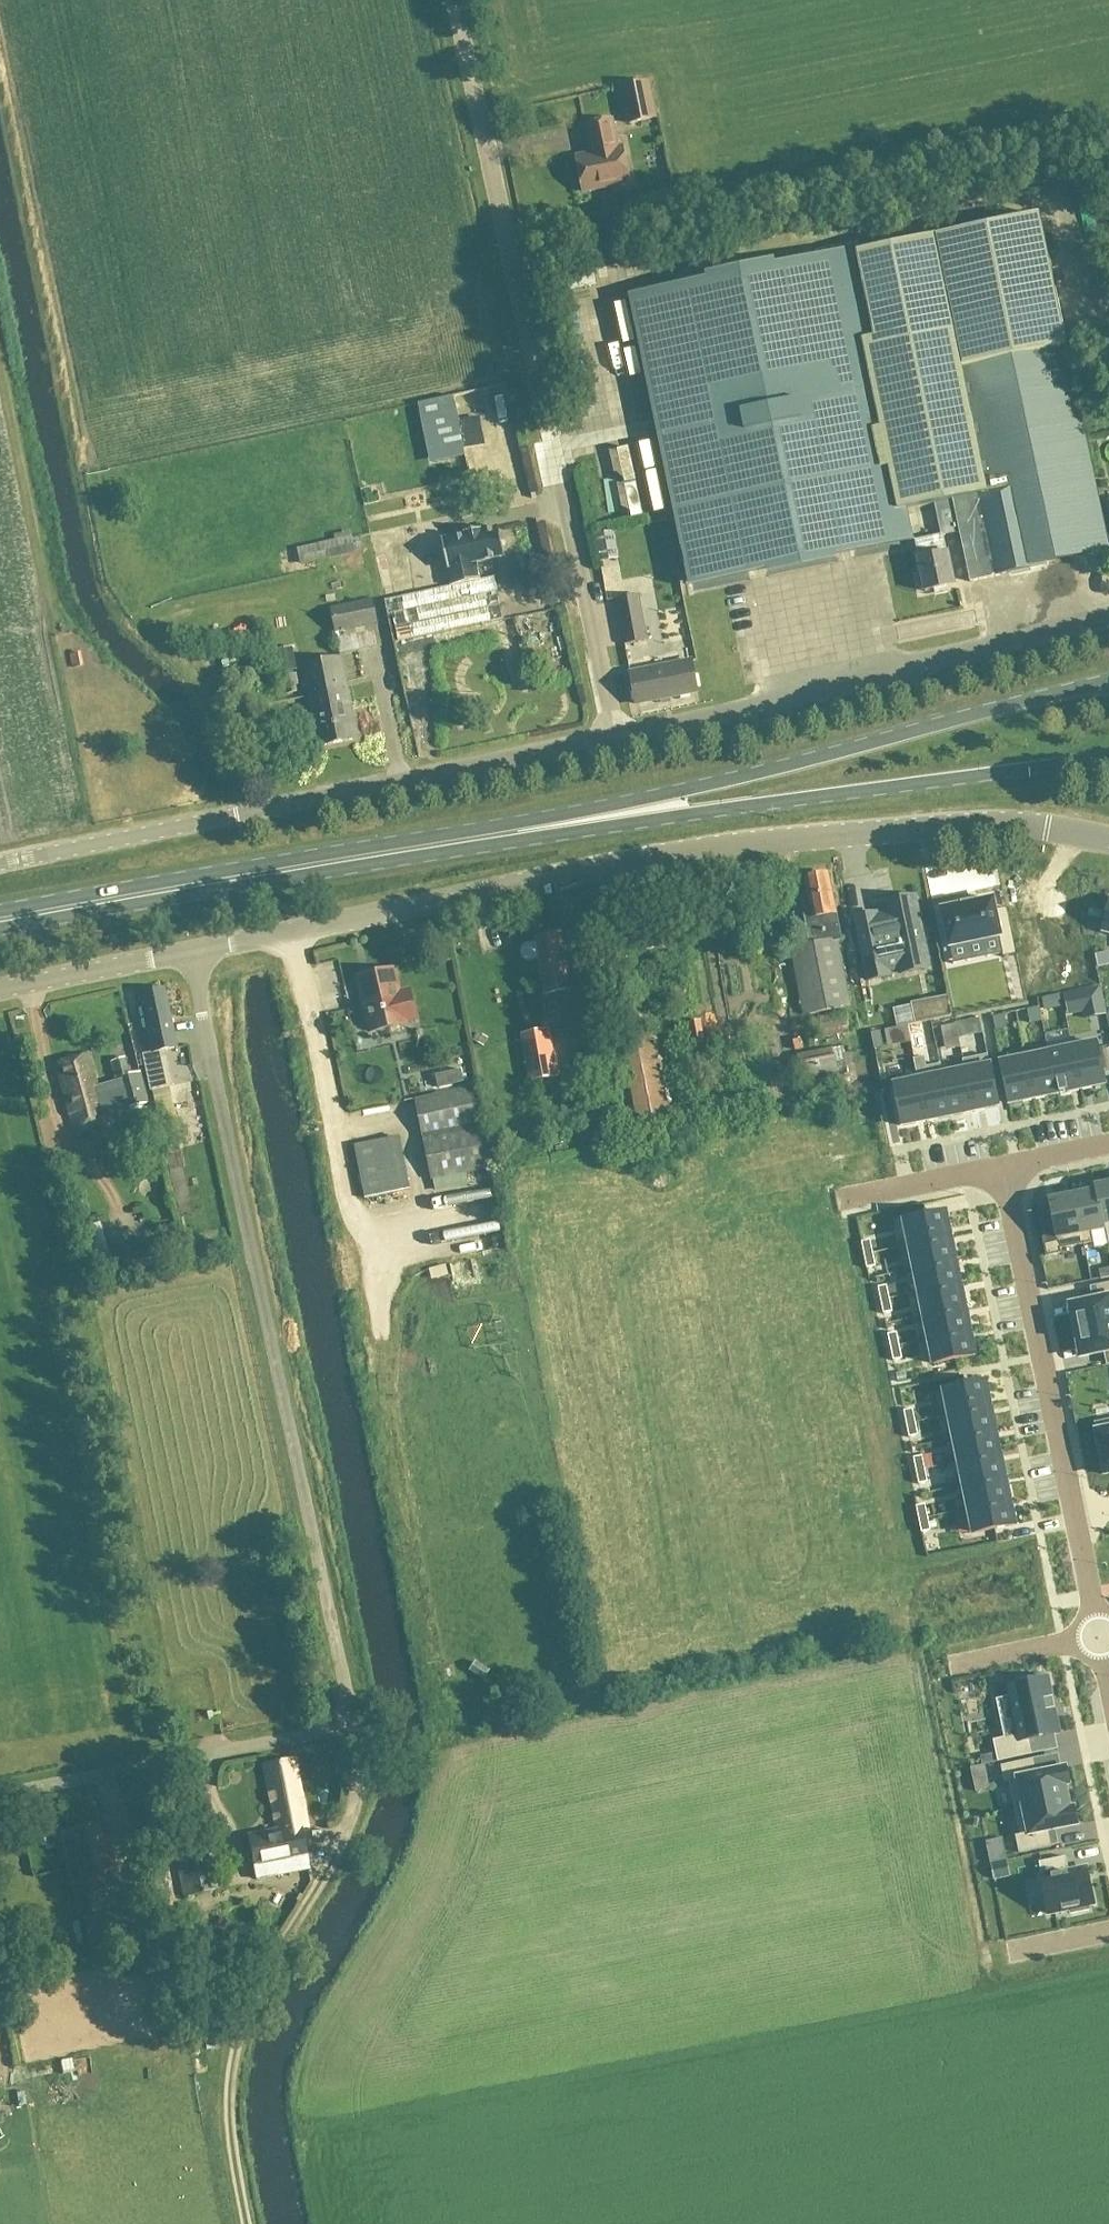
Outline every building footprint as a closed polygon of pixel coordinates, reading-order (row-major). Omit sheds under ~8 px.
[(620,89),(628,125),(654,120),(647,83),(620,89)] [(588,155),(572,159),(580,193),(626,184),(618,149),(614,150),(607,121),(581,127),(588,155)] [(1043,561),(1103,548),(1106,548),(1037,218),(898,246),(924,370),(937,433),(958,533),(969,583),(1044,567),(1043,561)] [(924,592),(954,586),(947,554),(945,554),(942,537),(958,533),(937,433),(924,370),(898,246),(855,255),(873,341),(867,342),(849,257),(765,274),(763,266),(728,273),(730,281),(633,301),(690,583),(908,538),(902,510),(933,504),(940,536),(914,541),(917,559),(920,576),(916,577),(919,591),(923,590),(924,592)] [(642,468),(655,466),(650,438),(637,440),(642,468)] [(613,500),(624,498),(616,457),(604,460),(613,500)] [(652,508),(664,506),(657,469),(645,472),(652,508)] [(447,570),(451,588),(479,582),(475,564),(504,558),(501,547),(504,546),(503,540),(500,540),(498,529),(480,533),(479,531),(464,534),(464,536),(440,542),(446,570),(447,570)] [(617,559),(612,532),(594,535),(599,563),(617,559)] [(837,594),(836,574),(772,577),(773,597),(837,594)] [(393,645),(503,621),(494,578),(479,582),(451,588),(383,602),(393,645)] [(638,596),(615,600),(623,646),(646,642),(638,596)] [(370,599),(329,608),(334,636),(376,628),(370,599)] [(348,635),(352,651),(381,644),(377,628),(348,635)] [(340,657),(301,665),(318,747),(356,739),(340,657)] [(690,662),(629,674),(635,705),(696,693),(690,662)] [(345,845),(349,858),(367,852),(362,838),(345,845)] [(809,946),(790,950),(803,1016),(849,1007),(836,942),(840,941),(827,875),(804,880),(811,919),(804,920),(809,946)] [(1071,906),(1068,891),(1018,901),(1025,938),(1049,933),(1052,944),(1088,936),(1082,903),(1071,906)] [(874,915),(855,919),(869,982),(888,978),(886,971),(899,969),(901,975),(928,970),(913,898),(886,903),(888,916),(875,919),(874,915)] [(941,911),(949,948),(997,938),(1001,956),(1002,959),(1015,956),(1016,956),(1006,909),(994,912),(992,901),(973,905),(972,902),(970,902),(971,905),(962,907),(962,904),(960,904),(960,907),(941,911)] [(541,980),(544,995),(571,990),(560,935),(534,940),(535,945),(524,947),(520,953),(521,960),(527,963),(537,961),(541,980)] [(392,970),(356,978),(368,1033),(405,1024),(405,1023),(415,1020),(408,992),(398,994),(392,970)] [(141,1054),(149,1093),(152,1103),(174,1098),(164,1050),(174,1048),(162,988),(138,993),(150,1052),(141,1054)] [(1098,988),(1080,992),(1084,1012),(1085,1018),(1103,1014),(1098,988)] [(844,1014),(816,1019),(820,1040),(848,1035),(844,1014)] [(637,1132),(672,1125),(652,1027),(617,1034),(637,1132)] [(548,1032),(519,1037),(527,1083),(532,1082),(556,1078),(548,1032)] [(879,1033),(870,1035),(873,1049),(882,1048),(879,1033)] [(1047,1049),(1056,1096),(1080,1091),(1070,1044),(1047,1049)] [(1096,1044),(1072,1049),(1071,1044),(1070,1044),(1080,1091),(1104,1086),(1096,1044)] [(838,1078),(835,1062),(831,1048),(797,1055),(803,1084),(838,1078)] [(1047,1055),(1024,1059),(1033,1100),(1056,1096),(1047,1049),(1046,1049),(1047,1055)] [(93,1077),(87,1056),(58,1064),(60,1073),(57,1074),(73,1131),(105,1122),(103,1115),(105,1114),(109,1126),(122,1122),(119,1110),(146,1104),(138,1073),(128,1076),(123,1059),(110,1063),(115,1079),(113,1080),(114,1084),(96,1089),(92,1077),(93,1077)] [(963,1061),(973,1113),(998,1108),(987,1056),(963,1061)] [(926,1123),(950,1118),(939,1066),(925,1069),(923,1058),(913,1060),(926,1123)] [(1033,1100),(1024,1059),(1000,1064),(1008,1106),(1033,1100)] [(902,1128),(926,1123),(913,1060),(912,1061),(915,1076),(892,1081),(902,1128)] [(973,1113),(963,1061),(961,1061),(963,1067),(941,1071),(940,1066),(939,1066),(950,1118),(973,1113)] [(430,1181),(441,1179),(487,1169),(470,1089),(414,1101),(430,1181)] [(398,1136),(352,1146),(363,1199),(408,1189),(398,1136)] [(1094,1187),(1103,1231),(1104,1231),(1103,1226),(1108,1225),(1108,1184),(1094,1187)] [(1090,1233),(1103,1231),(1094,1187),(1093,1188),(1094,1192),(1071,1197),(1081,1246),(1092,1244),(1090,1233)] [(1059,1251),(1081,1246),(1071,1197),(1047,1202),(1050,1217),(1037,1220),(1045,1258),(1060,1255),(1059,1251)] [(903,1223),(908,1248),(950,1239),(945,1215),(903,1223)] [(83,1224),(89,1264),(110,1260),(103,1220),(83,1224)] [(913,1271),(955,1263),(950,1239),(908,1248),(913,1271)] [(869,1241),(860,1243),(863,1256),(872,1255),(869,1241)] [(872,1255),(863,1256),(866,1270),(875,1268),(872,1255)] [(918,1295),(960,1286),(955,1263),(913,1271),(918,1295)] [(1100,1280),(1108,1279),(1108,1269),(1098,1271),(1100,1280)] [(1074,1332),(1108,1325),(1108,1284),(1095,1287),(1097,1300),(1069,1306),(1074,1332)] [(965,1310),(960,1286),(918,1295),(923,1318),(965,1310)] [(886,1287),(877,1289),(880,1302),(889,1300),(886,1287)] [(889,1300),(880,1302),(883,1315),(891,1313),(889,1300)] [(928,1342),(970,1333),(965,1310),(923,1318),(928,1342)] [(1074,1332),(1073,1333),(1074,1335),(1079,1359),(1108,1353),(1108,1357),(1108,1325),(1074,1332)] [(928,1342),(933,1366),(975,1358),(970,1333),(928,1342)] [(896,1334),(887,1336),(890,1349),(898,1347),(896,1334)] [(898,1347),(890,1349),(892,1362),(901,1360),(898,1347)] [(942,1391),(948,1416),(990,1407),(985,1383),(942,1391)] [(952,1439),(994,1431),(990,1407),(948,1416),(952,1439)] [(903,1412),(905,1426),(914,1424),(912,1411),(903,1412)] [(1093,1424),(1104,1476),(1108,1475),(1108,1421),(1093,1424)] [(914,1424),(905,1426),(908,1439),(917,1437),(914,1424)] [(952,1439),(957,1463),(999,1454),(994,1431),(952,1439)] [(957,1463),(962,1486),(1004,1478),(999,1454),(957,1463)] [(913,1459),(912,1459),(915,1472),(924,1471),(921,1457),(913,1459)] [(924,1471),(915,1472),(918,1486),(918,1485),(927,1484),(924,1471)] [(1004,1478),(962,1486),(967,1510),(1009,1501),(1004,1478)] [(967,1510),(972,1534),(1014,1526),(1009,1501),(967,1510)] [(924,1506),(915,1508),(918,1521),(927,1519),(924,1506)] [(927,1519),(918,1521),(921,1534),(930,1532),(927,1519)] [(1008,1687),(1010,1698),(1018,1736),(1003,1739),(992,1742),(997,1763),(1032,1756),(1029,1741),(1054,1736),(1058,1735),(1053,1711),(1054,1711),(1054,1710),(1052,1710),(1050,1701),(1052,1701),(1052,1699),(1050,1699),(1046,1679),(1008,1687)] [(307,1870),(300,1828),(305,1827),(292,1760),(264,1766),(276,1831),(247,1836),(256,1879),(307,1870)] [(1034,1760),(1000,1767),(1004,1784),(1008,1784),(1013,1810),(1066,1799),(1063,1787),(1068,1786),(1065,1769),(1037,1775),(1034,1760)] [(1066,1799),(1013,1810),(1019,1836),(1014,1837),(1018,1854),(1052,1847),(1049,1832),(1077,1826),(1073,1810),(1068,1811),(1066,1799)] [(203,1854),(181,1859),(188,1896),(210,1891),(203,1854)] [(1093,1906),(1085,1869),(1068,1873),(1065,1858),(1038,1864),(1041,1878),(1040,1878),(1047,1915),(1069,1911),(1070,1915),(1088,1911),(1087,1907),(1093,1906)] [(1005,1862),(990,1865),(993,1880),(1008,1877),(1005,1862)]
